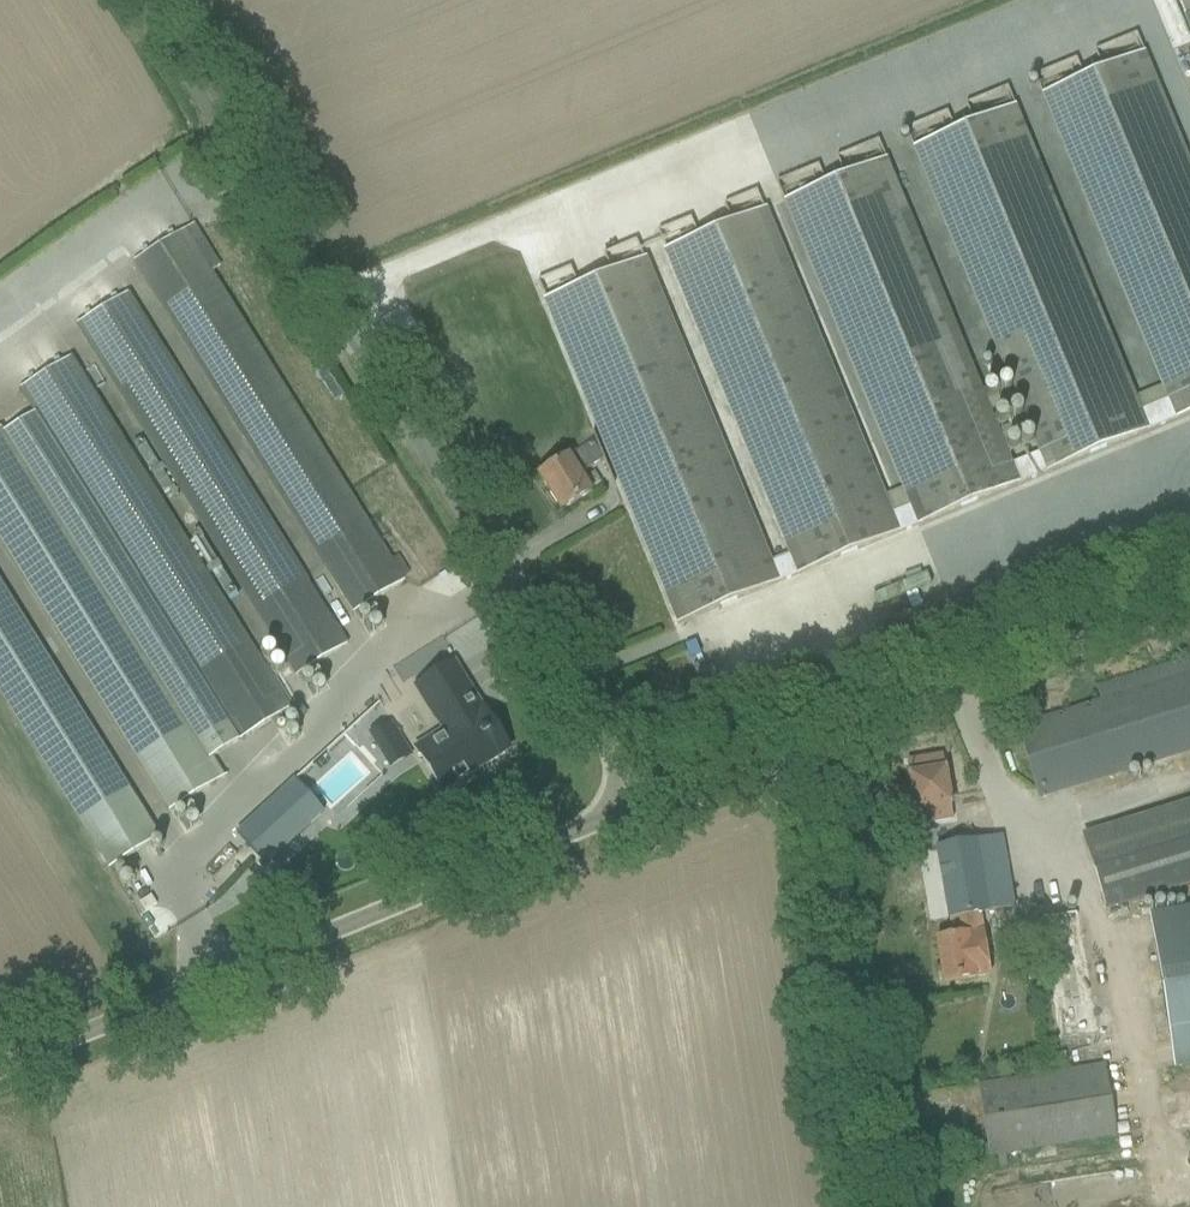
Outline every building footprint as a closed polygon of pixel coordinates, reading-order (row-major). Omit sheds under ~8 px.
[(1175,421),(1189,414),(1189,163),(1145,53),(1045,95),(1167,402),(1175,421)] [(1016,107),(913,149),(1013,391),(1018,404),(1025,421),(1031,435),(1039,455),(1047,473),(1175,421),(1167,402),(1142,412),(1016,107)] [(912,507),(920,525),(1047,473),(1039,455),(1013,466),(1004,445),(998,431),(991,414),(986,402),(887,160),(784,202),(912,507)] [(893,515),(767,210),(663,253),(789,558),(797,577),(920,525),(912,507),(893,515)] [(135,263),(356,614),(405,583),(402,578),(409,574),(399,557),(391,561),(210,273),(220,267),(194,225),(173,238),(135,263)] [(518,239),(520,249),(544,244),(542,234),(518,239)] [(647,260),(543,303),(677,626),(797,577),(789,558),(773,564),(647,260)] [(77,327),(298,678),(347,647),(126,296),(77,327)] [(172,812),(221,781),(210,763),(293,710),(72,359),(23,390),(38,414),(5,435),(2,431),(0,432),(0,532),(172,812)] [(986,402),(991,414),(1018,404),(1013,391),(986,402)] [(998,431),(1004,445),(1031,435),(1025,421),(998,431)] [(540,477),(562,512),(591,494),(580,476),(603,461),(593,445),(569,460),(569,459),(540,477)] [(111,869),(159,839),(0,585),(0,692),(111,869)] [(455,664),(414,690),(434,723),(435,722),(442,733),(418,748),(445,792),(509,752),(455,664)] [(1017,727),(1024,750),(1039,798),(1189,752),(1189,674),(1017,727)] [(391,719),(367,733),(389,769),(413,754),(391,719)] [(943,758),(907,764),(918,825),(953,819),(943,758)] [(282,790),(235,833),(265,866),(313,824),(282,790)] [(1106,913),(1189,886),(1189,801),(1081,835),(1106,913)] [(950,919),(951,919),(954,938),(953,938),(937,941),(944,984),(968,980),(990,976),(980,914),(1018,907),(1017,906),(1010,859),(1006,835),(999,837),(937,846),(949,917),(950,919)] [(1042,943),(1048,976),(1089,968),(1079,914),(1020,924),(1024,946),(1042,943)] [(1150,921),(1174,1066),(1189,1063),(1189,914),(1150,921)] [(1100,1031),(1095,1004),(1055,1010),(1060,1039),(1100,1031)] [(999,1155),(1000,1168),(1007,1166),(1005,1154),(1118,1136),(1107,1067),(979,1087),(990,1156),(999,1155)]
